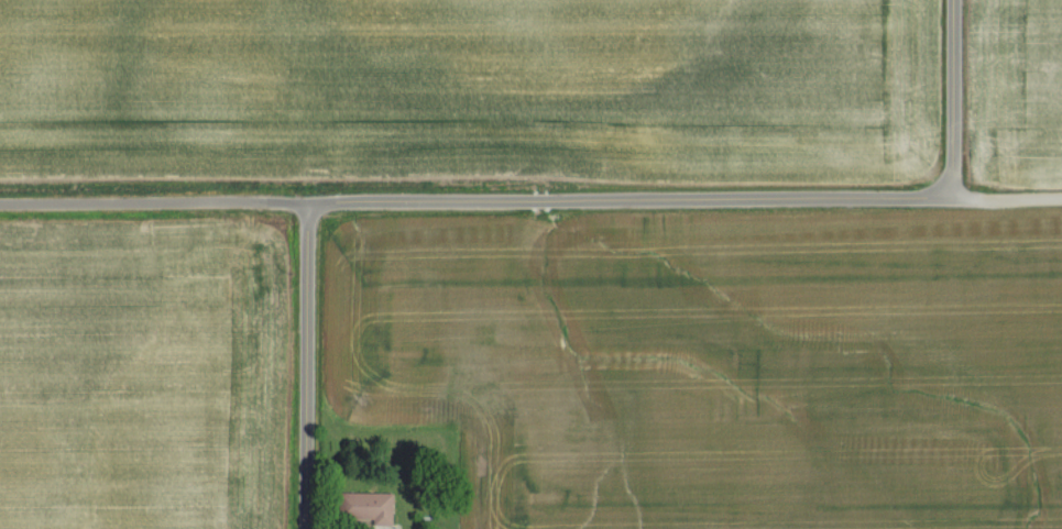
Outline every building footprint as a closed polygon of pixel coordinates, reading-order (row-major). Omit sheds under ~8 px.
[(366,496),(366,514),(392,514),(392,496),(366,496)]
